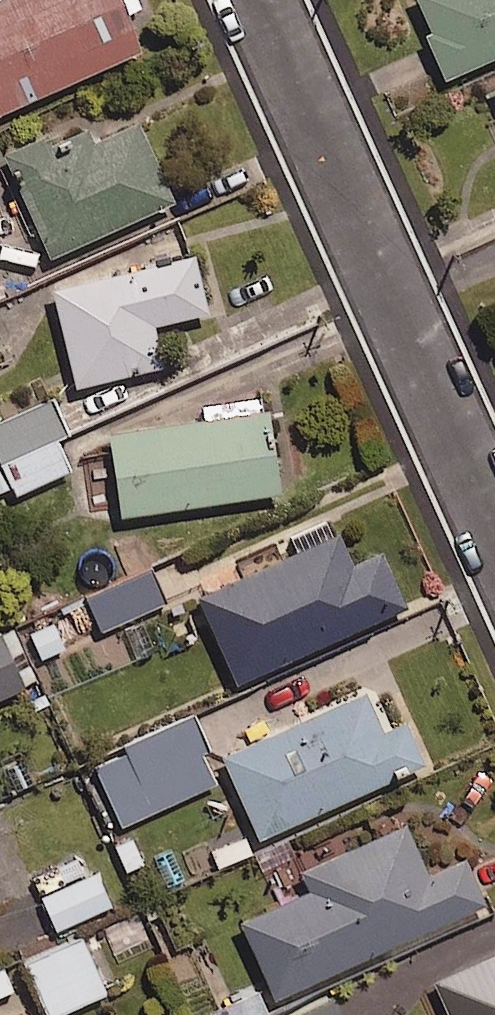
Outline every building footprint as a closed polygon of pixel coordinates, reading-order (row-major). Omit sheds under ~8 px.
[(118,0),(1,0),(0,0),(0,118),(142,54),(118,0)] [(434,35),(427,38),(447,82),(494,60),(494,0),(418,0),(434,35)] [(175,205),(139,126),(95,146),(88,132),(53,148),(50,142),(45,143),(44,140),(4,158),(52,261),(175,205)] [(209,317),(195,260),(55,294),(78,391),(166,370),(157,329),(209,317)] [(0,410),(0,487),(10,482),(14,491),(70,467),(55,432),(66,428),(49,389),(0,410)] [(282,497),(270,414),(111,437),(123,520),(282,497)] [(356,568),(341,536),(198,600),(238,688),(410,611),(384,555),(356,568)] [(163,597),(149,565),(58,604),(72,637),(163,597)] [(54,612),(23,626),(38,659),(69,645),(54,612)] [(11,624),(0,629),(0,690),(34,675),(11,624)] [(385,736),(367,695),(223,760),(260,843),(426,769),(406,726),(385,736)] [(201,752),(209,748),(191,709),(87,758),(117,823),(213,778),(201,752)] [(245,827),(206,845),(217,868),(255,850),(245,827)] [(431,881),(407,829),(302,876),(311,895),(241,926),(277,1004),(488,909),(467,864),(431,881)] [(110,901),(95,869),(41,893),(55,925),(110,901)] [(105,988),(84,936),(25,959),(47,1012),(105,988)] [(435,985),(448,1014),(494,1014),(494,959),(435,985)] [(331,995),(284,1014),(340,1014),(331,995)]
